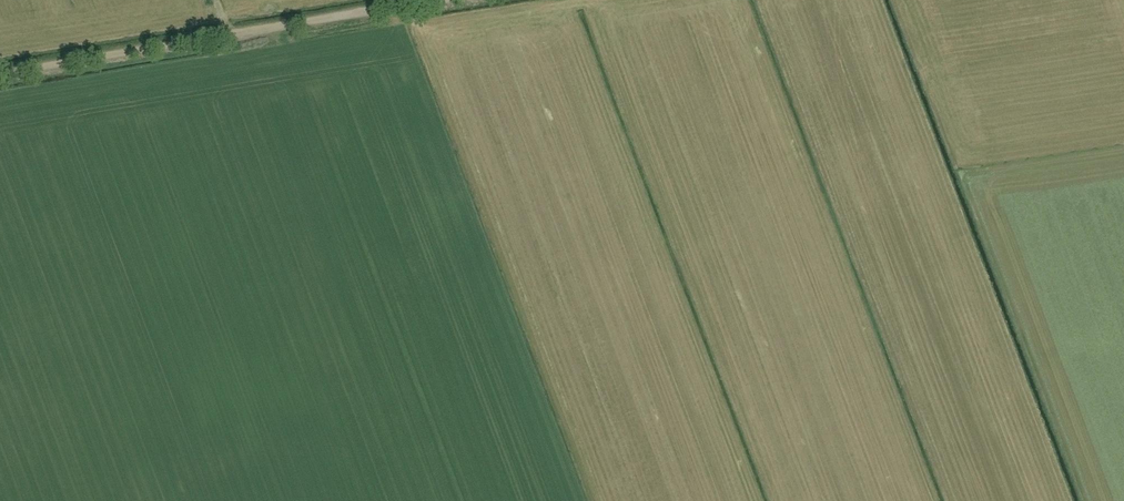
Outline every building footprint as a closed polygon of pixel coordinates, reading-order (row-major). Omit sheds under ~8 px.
[(104,100),(118,93),(114,86),(100,94),(104,100)] [(88,114),(93,112),(89,102),(84,104),(88,114)]
